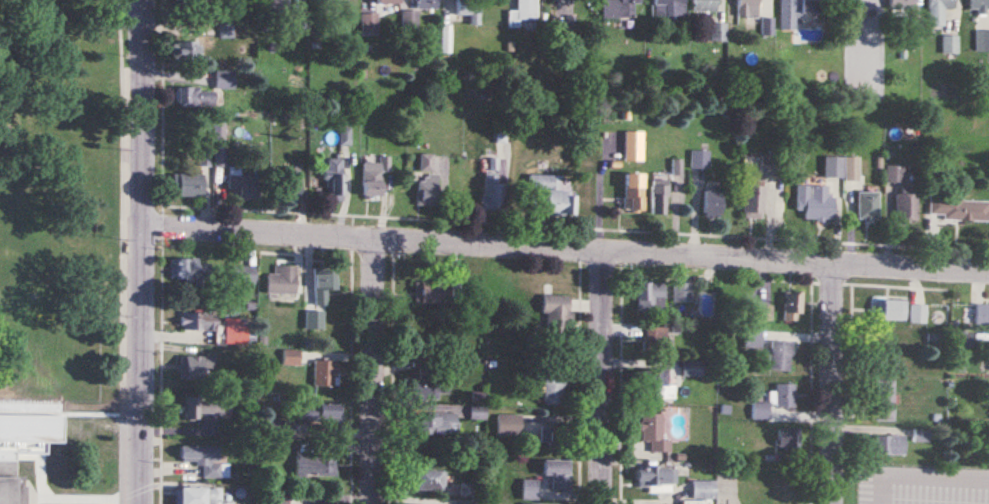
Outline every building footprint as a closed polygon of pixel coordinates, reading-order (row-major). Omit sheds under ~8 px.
[(223,33),(233,33),(232,20),(241,19),(240,0),(233,0),(224,1),(226,21),(222,21),(223,33)] [(269,14),(287,14),(287,0),(269,0),(269,14)] [(457,16),(470,16),(470,25),(480,25),(480,0),(457,0),(457,16)] [(518,28),(518,20),(537,20),(537,0),(517,0),(517,11),(509,11),(509,28),(518,28)] [(602,17),(633,17),(633,3),(641,3),(641,0),(602,0),(602,17)] [(685,0),(655,0),(655,16),(685,16),(685,0)] [(693,12),(717,12),(717,0),(693,0),(693,12)] [(737,17),(759,17),(759,0),(737,0),(737,17)] [(780,31),(797,30),(797,13),(827,13),(827,0),(780,0),(780,31)] [(929,27),(945,27),(945,8),(956,8),(956,0),(929,0),(929,27)] [(970,12),(988,12),(988,0),(970,0),(970,12)] [(361,35),(378,35),(378,13),(361,13),(361,35)] [(773,34),(772,21),(762,22),(763,35),(773,34)] [(726,42),(726,23),(710,23),(710,42),(726,42)] [(976,30),(976,53),(988,53),(988,30),(976,30)] [(942,54),(958,54),(958,36),(942,36),(942,54)] [(234,89),(234,71),(216,71),(216,89),(234,89)] [(215,107),(215,89),(176,89),(176,107),(215,107)] [(350,129),(339,129),(339,145),(350,145),(350,129)] [(643,132),(625,132),(625,161),(643,161),(643,132)] [(210,150),(199,150),(199,165),(210,165),(210,150)] [(226,150),(215,150),(215,166),(226,165),(226,150)] [(709,151),(691,151),(691,169),(709,169),(709,151)] [(418,206),(438,206),(438,174),(432,174),(432,155),(419,155),(418,206)] [(382,174),(390,174),(390,157),(378,157),(379,163),(363,164),(363,197),(383,197),(382,174)] [(859,158),(825,158),(825,179),(859,179),(859,158)] [(344,160),(326,160),(326,200),(344,200),(344,160)] [(229,191),(237,191),(237,200),(260,200),(260,176),(240,176),(240,167),(229,167),(229,191)] [(904,167),(886,167),(886,184),(904,184),(904,167)] [(300,199),(300,168),(281,168),(281,199),(300,199)] [(743,218),(763,219),(763,186),(755,186),(756,171),(745,171),(743,218)] [(484,173),(484,210),(501,210),(501,173),(484,173)] [(625,173),(625,211),(643,211),(643,173),(625,173)] [(172,197),(202,197),(202,174),(172,174),(172,197)] [(573,176),(529,175),(529,193),(547,193),(546,213),(573,214),(573,176)] [(667,180),(652,180),(652,215),(667,215),(667,180)] [(835,197),(828,197),(828,186),(797,186),(797,211),(804,211),(804,220),(835,220),(835,197)] [(896,223),(917,223),(917,187),(896,187),(896,223)] [(722,191),(704,191),(704,217),(722,217),(722,191)] [(857,221),(879,221),(879,193),(857,193),(857,221)] [(929,199),(929,220),(988,221),(988,201),(929,199)] [(199,265),(199,259),(171,259),(171,281),(210,281),(210,265),(199,265)] [(267,274),(267,294),(295,294),(295,265),(274,265),(274,274),(267,274)] [(230,267),(230,286),(254,286),(254,267),(230,267)] [(326,290),(336,290),(336,268),(314,268),(314,305),(326,305),(326,290)] [(449,303),(449,278),(415,278),(415,303),(449,303)] [(637,282),(637,312),(663,312),(663,282),(637,282)] [(690,301),(690,285),(676,285),(676,293),(675,293),(675,301),(690,301)] [(801,292),(784,292),(784,321),(801,321),(801,292)] [(572,329),(572,295),(542,295),(542,329),(572,329)] [(905,301),(882,301),(882,320),(905,320),(905,301)] [(926,324),(926,305),(911,305),(911,324),(926,324)] [(988,327),(988,305),(976,305),(976,327),(988,327)] [(323,311),(305,311),(305,330),(323,330),(323,311)] [(181,330),(213,330),(213,313),(181,313),(181,330)] [(224,344),(246,344),(246,319),(224,319),(224,344)] [(666,326),(646,326),(646,353),(666,353),(666,326)] [(762,348),(762,330),(745,330),(745,348),(762,348)] [(792,371),(792,341),(771,341),(770,371),(792,371)] [(299,365),(299,351),(284,351),(284,365),(299,365)] [(179,379),(215,379),(215,356),(179,356),(179,379)] [(338,386),(338,361),(314,361),(313,386),(338,386)] [(701,377),(701,361),(682,361),(682,377),(701,377)] [(544,405),(565,405),(565,368),(544,368),(544,405)] [(674,399),(674,384),(668,384),(668,369),(637,369),(637,399),(674,399)] [(449,397),(449,378),(407,378),(407,397),(449,397)] [(894,421),(894,380),(874,380),(874,421),(894,421)] [(795,407),(795,384),(775,384),(775,407),(795,407)] [(184,396),(184,419),(224,419),(224,396),(184,396)] [(341,404),(298,404),(298,420),(341,420),(341,404)] [(446,413),(411,413),(411,435),(446,435),(446,413)] [(671,451),(671,440),(662,440),(662,414),(641,414),(641,442),(650,442),(650,451),(671,451)] [(521,436),(521,415),(497,415),(497,436),(521,436)] [(269,438),(290,438),(290,420),(269,420),(269,438)] [(564,440),(562,422),(545,424),(547,442),(564,440)] [(777,429),(777,449),(798,449),(798,429),(777,429)] [(874,455),(905,455),(905,436),(874,436),(874,455)] [(219,478),(219,446),(180,446),(180,463),(202,463),(202,478),(219,478)] [(296,453),(296,477),(336,478),(336,454),(296,453)] [(23,479),(16,476),(16,460),(0,460),(0,503),(23,503),(23,479)] [(569,460),(544,460),(544,476),(551,476),(551,489),(569,489),(569,460)] [(649,493),(674,493),(674,467),(637,467),(637,487),(649,487),(649,493)] [(416,490),(446,490),(446,471),(416,471),(416,490)] [(537,481),(522,481),(522,501),(537,501),(537,481)] [(715,499),(715,481),(693,481),(693,499),(715,499)] [(176,488),(176,503),(234,503),(221,502),(221,489),(176,488)] [(288,489),(268,489),(268,503),(288,503),(288,489)]
